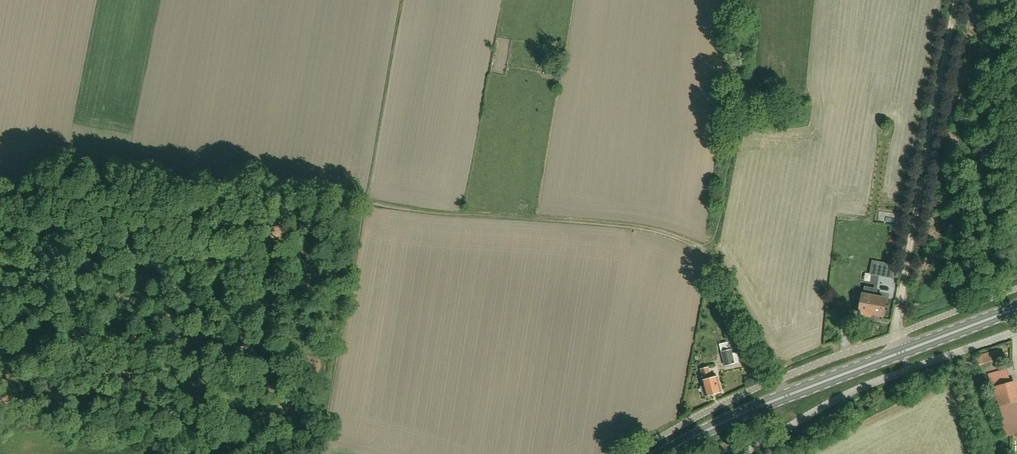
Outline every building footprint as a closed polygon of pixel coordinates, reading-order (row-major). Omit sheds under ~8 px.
[(895,265),(888,263),(885,275),(892,277),(895,265)] [(882,315),(886,298),(874,296),(875,290),(864,288),(863,294),(859,313),(867,314),(867,312),(882,315)] [(726,321),(730,335),(739,332),(735,318),(726,321)] [(725,365),(735,363),(730,341),(720,344),(725,365)] [(722,391),(718,376),(711,378),(709,367),(701,369),(704,380),(702,380),(704,386),(700,387),(703,396),(706,395),(707,396),(722,391)] [(1006,436),(1016,433),(1016,403),(1016,402),(998,407),(1006,436)]
